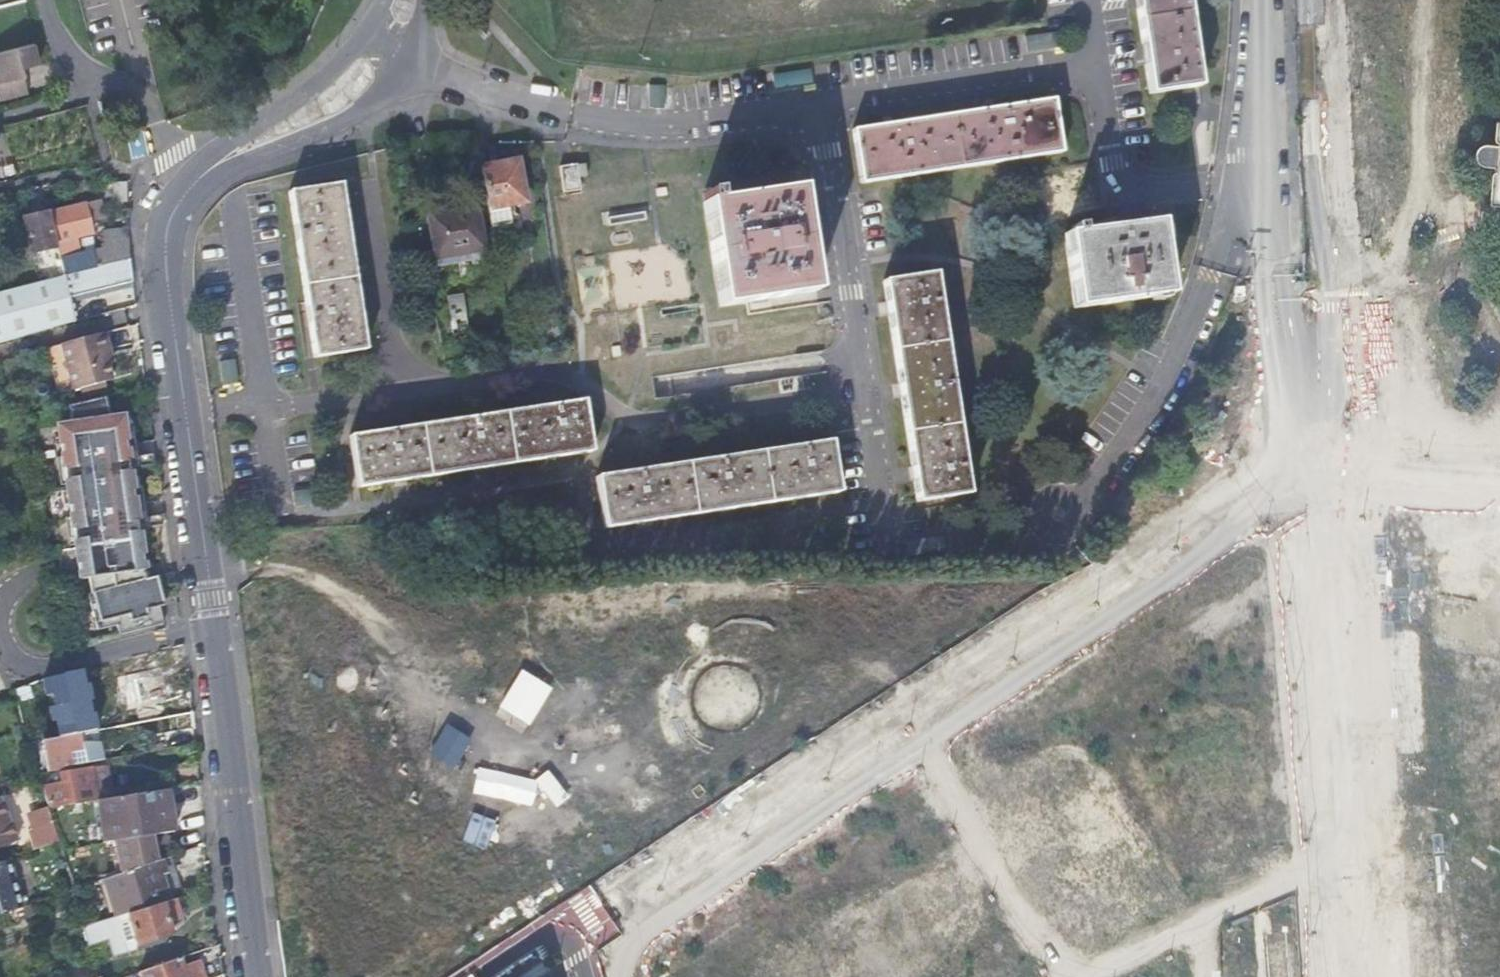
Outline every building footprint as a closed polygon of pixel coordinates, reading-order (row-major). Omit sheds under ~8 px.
[(21,3),(21,0),(0,0),(0,8),(21,3)] [(1149,95),(1173,91),(1199,88),(1186,0),(1135,0),(1149,95)] [(1025,36),(1027,52),(1060,48),(1058,32),(1025,36)] [(37,66),(32,47),(0,55),(0,101),(26,95),(21,71),(37,66)] [(810,69),(775,74),(776,88),(812,84),(810,69)] [(862,184),(1061,154),(1053,101),(1008,108),(896,125),(853,132),(862,184)] [(1492,144),(1488,145),(1483,148),(1481,153),(1482,159),(1484,162),(1487,165),(1490,166),(1499,167),(1499,145),(1492,144)] [(558,164),(562,190),(579,187),(576,162),(558,164)] [(482,170),(491,222),(507,219),(505,209),(527,206),(518,164),(482,170)] [(346,226),(338,181),(288,190),(314,357),(365,348),(360,313),(346,226)] [(712,191),(701,192),(719,305),(775,297),(815,290),(800,188),(714,201),(712,191)] [(63,276),(100,267),(97,253),(81,257),(76,237),(92,234),(89,223),(103,219),(101,210),(99,202),(52,213),(58,241),(55,241),(57,248),(63,276)] [(477,210),(428,220),(436,262),(485,253),(477,210)] [(613,215),(615,223),(645,219),(644,211),(613,215)] [(33,253),(57,248),(55,241),(48,213),(36,216),(24,219),(28,236),(33,253)] [(1063,236),(1072,302),(1073,310),(1079,309),(1124,303),(1167,298),(1158,226),(1157,223),(1110,230),(1078,234),(1077,228),(1069,229),(1069,235),(1063,236)] [(100,267),(126,260),(127,236),(128,227),(105,233),(108,244),(104,245),(105,250),(96,252),(97,253),(100,267)] [(126,260),(100,267),(63,276),(39,282),(11,289),(0,292),(0,343),(75,322),(68,297),(131,281),(129,270),(126,260)] [(914,482),(918,501),(969,493),(935,272),(883,280),(890,327),(903,410),(914,482)] [(110,349),(106,332),(63,344),(66,357),(74,388),(82,386),(106,381),(112,379),(108,362),(105,350),(110,349)] [(66,357),(63,344),(49,348),(52,360),(66,357)] [(112,354),(110,349),(105,350),(108,362),(113,360),(112,354)] [(66,357),(52,360),(60,392),(74,388),(66,357)] [(221,383),(238,381),(235,359),(219,361),(221,383)] [(102,397),(110,396),(106,381),(82,386),(86,401),(102,397)] [(86,401),(72,405),(75,424),(58,426),(61,447),(64,467),(70,508),(73,527),(78,562),(79,569),(80,579),(88,578),(90,592),(88,594),(91,606),(97,630),(117,625),(119,635),(164,623),(161,615),(159,607),(164,605),(159,585),(175,583),(173,572),(154,575),(153,564),(141,565),(140,551),(139,539),(138,529),(163,525),(161,515),(145,517),(143,504),(159,502),(158,495),(142,498),(141,487),(132,488),(130,478),(129,469),(154,465),(152,454),(136,457),(134,443),(132,427),(123,428),(121,417),(110,419),(102,397),(86,401)] [(552,457),(593,451),(584,400),(348,436),(356,485),(386,481),(475,468),(552,457)] [(811,496),(839,491),(831,440),(596,476),(604,527),(656,519),(736,508),(811,496)] [(85,671),(44,680),(57,739),(81,734),(99,730),(85,671)] [(131,707),(132,719),(165,717),(165,706),(131,707)] [(92,732),(81,734),(83,751),(94,749),(92,732)] [(81,766),(81,764),(80,758),(72,759),(71,754),(79,752),(83,751),(81,734),(57,739),(44,741),(46,756),(49,771),(81,766)] [(517,774),(482,798),(496,817),(511,806),(526,826),(546,812),(564,838),(608,807),(574,758),(528,790),(517,774)] [(50,806),(51,808),(96,801),(93,786),(91,771),(64,776),(65,784),(44,787),(46,794),(50,806)] [(167,790),(96,801),(102,837),(103,844),(173,833),(173,827),(172,822),(167,790)] [(2,798),(0,799),(0,848),(19,841),(2,798)] [(26,815),(32,831),(55,822),(51,808),(50,806),(26,815)] [(35,850),(61,840),(55,822),(32,831),(29,832),(35,850)] [(122,914),(175,898),(183,896),(177,876),(171,856),(111,877),(122,914)] [(16,910),(23,907),(9,859),(0,863),(0,915),(16,910)] [(122,914),(92,923),(102,953),(114,949),(110,936),(123,933),(121,927),(131,923),(137,944),(152,940),(154,945),(159,943),(157,938),(173,934),(169,921),(181,918),(178,908),(175,898),(122,914)] [(1271,908),(1279,933),(1302,926),(1294,900),(1271,908)] [(23,907),(16,910),(19,919),(38,912),(35,903),(23,907)] [(1257,976),(1306,976),(1306,938),(1270,939),(1270,914),(1257,914),(1257,976)] [(180,958),(139,972),(141,976),(204,976),(202,971),(199,960),(182,966),(180,958)]
